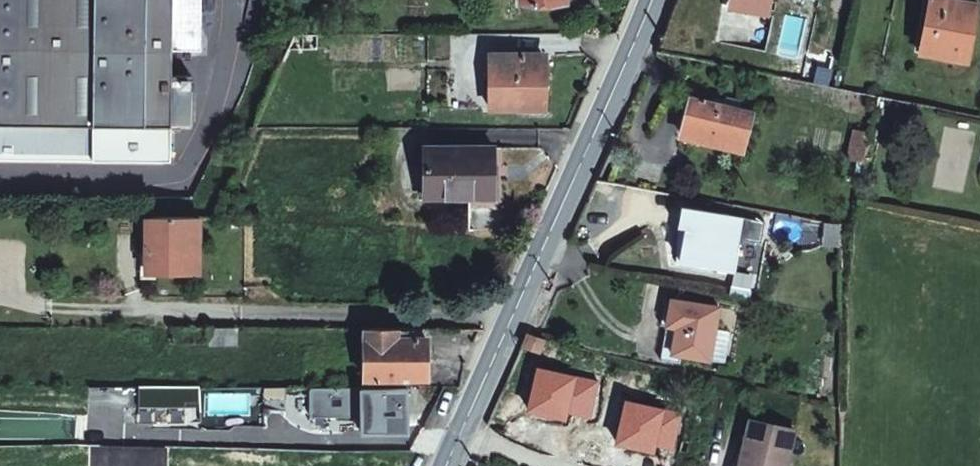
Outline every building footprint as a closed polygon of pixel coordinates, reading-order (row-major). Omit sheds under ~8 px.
[(195,163),(195,129),(195,79),(174,79),(173,54),(203,53),(203,0),(0,0),(0,161),(195,163)] [(742,11),(778,18),(781,0),(744,0),(742,11)] [(949,0),(928,0),(917,52),(967,62),(978,6),(949,0)] [(487,54),(487,109),(541,108),(540,54),(487,54)] [(878,97),(875,109),(891,112),(893,100),(878,97)] [(752,118),(694,100),(682,140),(741,157),(752,118)] [(864,162),(870,133),(853,129),(847,159),(864,162)] [(501,208),(500,149),(421,149),(421,198),(466,197),(466,208),(501,208)] [(683,208),(679,228),(689,230),(683,263),(718,270),(722,252),(737,256),(740,238),(743,219),(683,208)] [(198,219),(145,218),(146,274),(198,274),(198,219)] [(740,238),(761,242),(764,223),(743,219),(740,238)] [(826,221),(824,243),(841,246),(841,224),(826,221)] [(737,256),(722,252),(718,270),(734,272),(737,256)] [(678,328),(674,353),(712,359),(721,307),(672,299),(669,317),(679,320),(678,328)] [(237,327),(210,328),(210,345),(237,345),(237,327)] [(398,337),(425,336),(425,327),(398,328),(398,337)] [(425,377),(425,336),(398,337),(398,328),(364,328),(365,377),(425,377)] [(542,350),(545,337),(527,333),(522,345),(542,350)] [(589,377),(569,370),(556,411),(576,416),(589,377)] [(329,398),(350,398),(349,386),(329,386),(329,398)] [(407,388),(361,389),(361,430),(407,430),(407,388)] [(755,420),(747,458),(755,460),(754,465),(791,465),(799,429),(755,420)] [(755,460),(747,458),(743,458),(741,465),(754,465),(755,460)]
